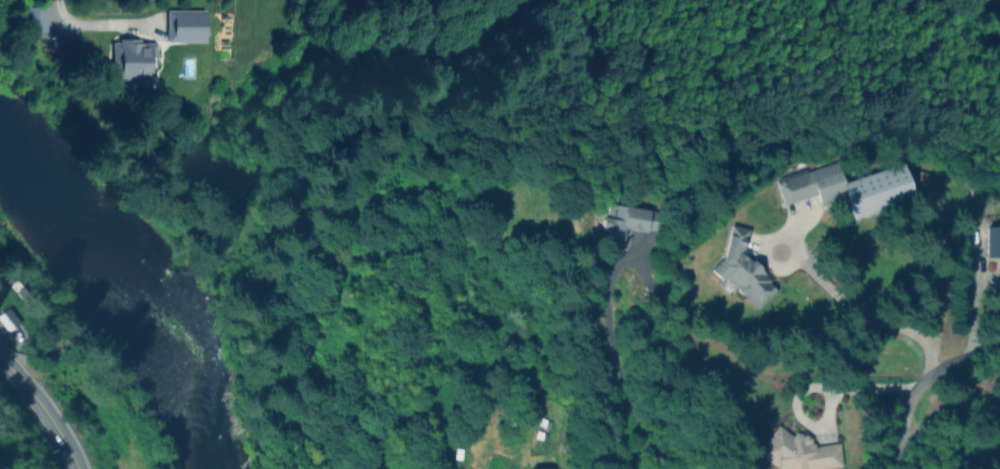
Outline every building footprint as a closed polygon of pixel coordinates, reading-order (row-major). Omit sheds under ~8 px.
[(205,41),(204,9),(167,10),(167,42),(205,41)] [(114,39),(112,79),(131,79),(131,87),(151,87),(152,42),(139,42),(139,40),(114,39)] [(901,163),(840,181),(835,162),(774,181),(781,204),(816,194),(818,201),(843,193),(850,217),(911,198),(901,163)] [(655,232),(657,210),(607,204),(605,216),(600,215),(598,229),(605,229),(603,243),(624,245),(626,229),(655,232)] [(721,257),(709,268),(718,278),(730,281),(753,309),(776,289),(751,259),(745,258),(741,253),(746,228),(728,224),(721,257)] [(985,226),(986,257),(999,256),(999,225),(985,226)] [(842,467),(840,442),(812,445),(812,441),(799,432),(789,433),(775,424),(755,453),(773,465),(780,465),(786,468),(825,468),(842,467)]
